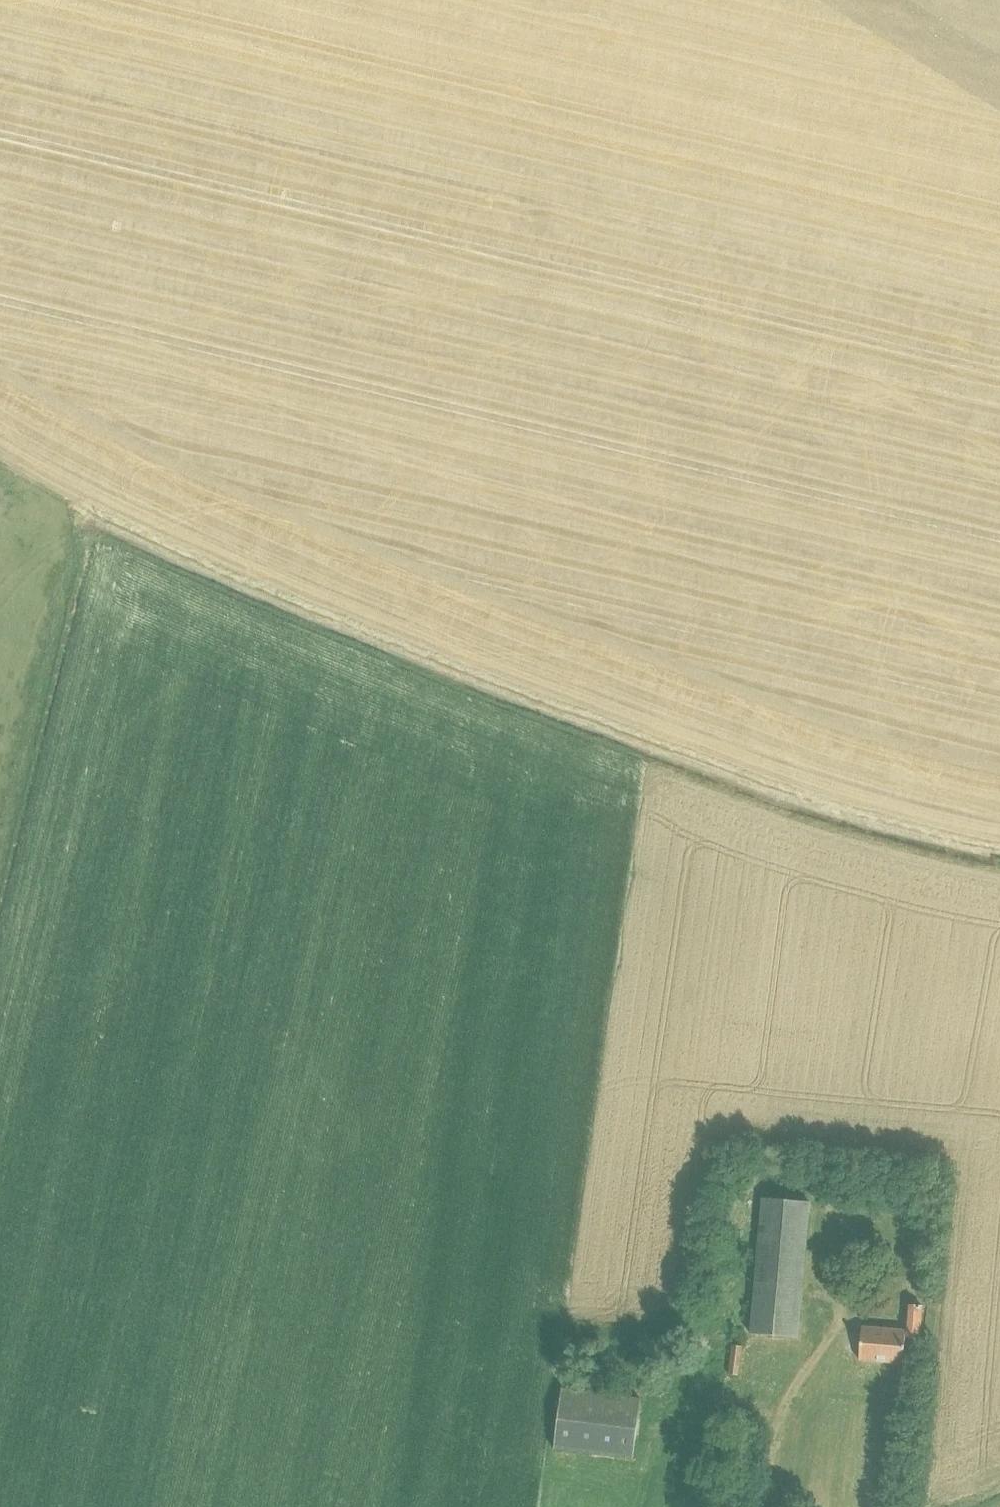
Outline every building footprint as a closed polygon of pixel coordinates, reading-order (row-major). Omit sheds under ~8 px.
[(798,1338),(809,1202),(762,1198),(750,1334),(798,1338)] [(919,1338),(922,1307),(908,1305),(906,1330),(861,1327),(859,1360),(903,1364),(905,1340),(906,1340),(906,1337),(919,1338)] [(737,1376),(742,1346),(732,1345),(728,1374),(737,1376)] [(640,1399),(562,1390),(554,1451),(633,1461),(640,1399)]
